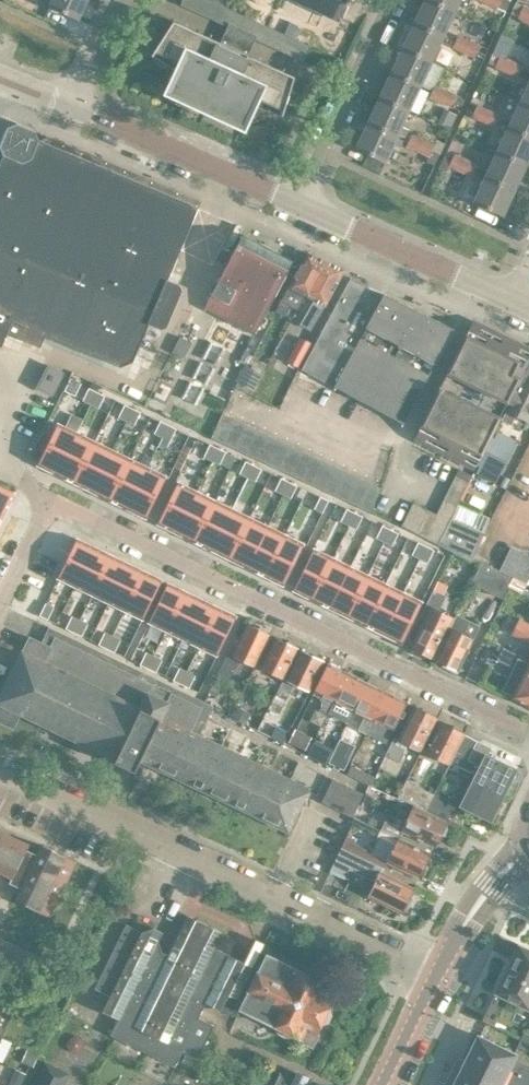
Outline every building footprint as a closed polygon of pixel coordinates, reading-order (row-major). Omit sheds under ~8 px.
[(50,5),(78,18),(86,0),(52,0),(50,5)] [(193,10),(197,0),(189,0),(187,7),(193,10)] [(200,13),(204,0),(197,0),(193,10),(200,13)] [(206,16),(212,0),(211,0),(204,0),(200,13),(206,16)] [(206,16),(213,19),(218,3),(212,0),(206,16)] [(340,21),(350,0),(295,0),(340,21)] [(414,22),(443,35),(454,10),(432,0),(425,0),(414,22)] [(454,10),(459,0),(432,0),(454,10)] [(500,1),(497,7),(505,11),(508,4),(500,1)] [(515,1),(513,7),(520,11),(523,5),(515,1)] [(213,19),(219,22),(225,6),(218,3),(213,19)] [(528,22),(528,21),(528,8),(523,5),(520,11),(518,16),(528,22)] [(219,22),(225,25),(232,9),(225,6),(219,22)] [(513,7),(510,13),(518,16),(520,11),(513,7)] [(225,25),(232,28),(238,12),(232,9),(225,25)] [(232,28),(238,31),(245,15),(238,12),(232,28)] [(238,31),(244,33),(251,18),(245,15),(238,31)] [(244,33),(251,36),(258,21),(251,18),(244,33)] [(151,54),(152,55),(155,51),(183,64),(170,90),(196,102),(197,99),(218,109),(217,112),(242,123),(255,97),(283,110),(281,114),(283,115),(294,76),(242,52),(244,47),(228,39),(226,44),(173,20),(151,54)] [(251,36),(257,39),(264,24),(258,21),(251,36)] [(289,21),(284,32),(296,38),(301,26),(289,21)] [(414,22),(403,47),(431,60),(443,35),(414,22)] [(257,39),(263,42),(271,27),(264,24),(257,39)] [(263,42),(270,45),(278,31),(271,27),(263,42)] [(270,45),(276,48),(284,34),(278,31),(270,45)] [(276,48),(282,51),(291,37),(284,34),(276,48)] [(452,46),(463,51),(469,40),(457,35),(452,46)] [(282,51),(289,54),(297,40),(291,37),(282,51)] [(289,54),(295,57),(304,43),(297,40),(289,54)] [(469,40),(463,51),(474,57),(480,45),(469,40)] [(304,43),(295,57),(301,60),(301,61),(311,46),(304,43)] [(403,47),(391,72),(419,85),(431,60),(403,47)] [(495,66),(506,71),(511,60),(500,55),(495,66)] [(511,60),(506,71),(517,76),(522,65),(511,60)] [(391,72),(380,97),(408,110),(419,85),(391,72)] [(520,101),(528,105),(528,82),(520,101)] [(429,96),(440,101),(446,90),(435,84),(429,96)] [(446,90),(440,101),(451,106),(457,95),(446,90)] [(380,97),(368,122),(396,135),(408,110),(380,97)] [(509,126),(528,135),(528,105),(520,101),(509,126)] [(472,116),(483,121),(488,110),(477,104),(472,116)] [(488,110),(483,121),(494,126),(499,115),(488,110)] [(1,346),(12,320),(120,366),(133,361),(149,323),(161,328),(166,326),(182,289),(180,284),(167,278),(198,206),(169,194),(39,139),(35,130),(16,122),(7,126),(0,143),(0,146),(3,154),(0,161),(0,345),(1,346)] [(396,135),(368,122),(357,147),(385,160),(396,135)] [(497,151),(525,164),(528,156),(528,135),(509,126),(497,151)] [(406,145),(417,150),(423,139),(412,134),(406,145)] [(423,139),(417,150),(429,156),(431,150),(434,144),(423,139)] [(434,144),(431,150),(439,153),(444,142),(436,139),(434,144)] [(429,156),(426,161),(434,165),(439,153),(431,150),(429,156)] [(497,151),(486,176),(514,189),(525,164),(497,151)] [(449,165),(460,170),(465,158),(454,153),(451,159),(449,165)] [(444,156),(439,168),(446,171),(449,165),(451,159),(444,156)] [(465,158),(460,170),(471,175),(476,164),(465,158)] [(514,189),(486,176),(474,201),(502,214),(514,189)] [(203,308),(205,309),(206,308),(253,332),(253,333),(254,334),(293,259),(243,233),(203,308)] [(283,297),(276,310),(282,313),(285,315),(290,305),(296,308),(297,305),(299,303),(304,294),(303,294),(310,280),(311,280),(314,279),(315,278),(326,260),(325,260),(323,259),(307,252),(289,286),(283,297)] [(313,299),(300,324),(310,329),(323,304),(324,305),(344,269),(326,260),(315,278),(314,279),(311,280),(310,280),(303,294),(304,294),(313,299)] [(412,308),(384,293),(383,295),(350,278),(301,368),(403,422),(453,328),(425,314),(422,319),(410,313),(412,308)] [(445,375),(415,434),(475,464),(528,357),(528,347),(473,319),(445,375)] [(286,360),(298,366),(311,343),(299,336),(286,360)] [(253,354),(240,378),(255,386),(268,362),(253,354)] [(528,419),(528,417),(528,363),(507,409),(528,419)] [(36,387),(51,394),(62,371),(48,364),(36,387)] [(70,378),(65,390),(67,391),(74,394),(80,382),(73,379),(70,378)] [(92,381),(88,388),(96,391),(100,384),(92,381)] [(88,388),(83,399),(91,403),(96,391),(88,388)] [(96,391),(91,403),(98,407),(104,395),(96,391)] [(124,404),(118,415),(126,419),(132,408),(124,404)] [(132,408),(126,419),(134,423),(140,412),(132,408)] [(211,436),(223,441),(234,418),(222,412),(211,436)] [(223,441),(234,447),(245,423),(234,418),(223,441)] [(160,420),(154,432),(162,436),(168,424),(160,420)] [(57,423),(37,464),(56,473),(76,432),(57,423)] [(234,447),(245,452),(256,428),(245,423),(234,447)] [(168,424),(162,436),(170,440),(175,428),(168,424)] [(245,452),(256,457),(267,434),(256,428),(245,452)] [(76,432),(56,473),(74,482),(94,440),(76,432)] [(256,457),(268,463),(279,439),(267,434),(256,457)] [(162,436),(157,445),(165,449),(170,440),(162,436)] [(268,463),(279,468),(290,444),(279,439),(268,463)] [(484,462),(501,471),(513,448),(496,439),(484,462)] [(94,440),(74,482),(91,491),(111,449),(94,440)] [(209,444),(203,455),(211,459),(217,448),(209,444)] [(279,468),(290,473),(301,450),(290,444),(279,468)] [(217,448),(211,459),(219,463),(225,451),(217,448)] [(111,449),(91,491),(109,499),(129,458),(111,449)] [(290,473),(301,479),(312,455),(301,450),(290,473)] [(301,479),(312,484),(324,460),(312,455),(301,479)] [(129,458),(109,499),(127,508),(147,466),(129,458)] [(312,484),(324,489),(335,465),(324,460),(312,484)] [(245,461),(239,472),(247,476),(253,464),(245,461)] [(253,464),(247,476),(255,480),(261,468),(253,464)] [(324,489),(335,494),(346,471),(335,465),(324,489)] [(147,466),(127,508),(145,517),(165,475),(147,466)] [(459,468),(455,474),(468,481),(471,474),(459,468)] [(335,494),(346,500),(357,476),(346,471),(335,494)] [(401,525),(437,543),(468,481),(455,474),(436,514),(412,502),(401,525)] [(346,500),(357,505),(369,481),(357,476),(346,500)] [(281,477),(275,489),(283,493),(288,481),(281,477)] [(177,481),(157,523),(176,532),(196,491),(177,481)] [(288,481),(283,493),(291,497),(296,485),(288,481)] [(369,481),(357,505),(369,510),(380,487),(369,481)] [(6,509),(14,492),(0,485),(0,507),(6,509)] [(196,491),(176,532),(194,541),(214,499),(196,491)] [(320,496),(314,507),(322,511),(328,500),(320,496)] [(214,499),(194,541),(211,549),(231,508),(214,499)] [(231,508),(211,549),(229,558),(249,516),(231,508)] [(346,508),(340,520),(348,524),(354,512),(346,508)] [(354,512),(348,524),(356,527),(362,516),(354,512)] [(249,516),(229,558),(246,567),(266,525),(249,516)] [(438,544),(455,551),(458,554),(471,560),(485,532),(451,518),(438,544)] [(266,525),(246,567),(264,575),(284,534),(266,525)] [(382,525),(376,537),(384,540),(390,529),(382,525)] [(390,529),(384,540),(392,544),(397,533),(390,529)] [(284,534),(264,575),(283,584),(303,543),(284,534)] [(76,538),(57,577),(76,586),(95,547),(76,538)] [(417,542),(412,553),(419,557),(425,545),(417,542)] [(425,545),(419,557),(427,561),(433,549),(425,545)] [(512,577),(527,584),(528,578),(528,555),(511,546),(499,570),(512,577)] [(95,547),(76,586),(92,594),(111,555),(95,547)] [(313,548),(293,589),(312,599),(332,557),(313,548)] [(111,555),(92,594),(108,602),(128,563),(111,555)] [(332,557),(312,599),(329,607),(349,566),(332,557)] [(512,577),(499,570),(481,562),(471,583),(501,599),(507,587),(512,577)] [(128,563),(108,602),(126,611),(145,571),(128,563)] [(349,566),(329,607),(347,616),(367,574),(349,566)] [(145,571),(126,611),(142,618),(161,579),(145,571)] [(367,574),(347,616),(365,625),(385,583),(367,574)] [(512,577),(507,587),(522,594),(527,584),(512,577)] [(167,582),(148,621),(166,630),(185,591),(167,582)] [(385,583),(365,625),(382,633),(402,592),(385,583)] [(420,615),(424,617),(410,646),(434,657),(453,617),(437,609),(442,600),(439,598),(442,593),(432,588),(420,615)] [(185,591),(166,630),(182,638),(201,599),(185,591)] [(402,592),(382,633),(401,642),(421,601),(402,592)] [(201,599),(182,638),(198,646),(218,607),(201,599)] [(45,602),(39,614),(47,618),(53,606),(45,602)] [(218,607),(198,646),(216,654),(235,616),(235,615),(218,607)] [(456,613),(449,626),(434,658),(444,662),(443,665),(456,671),(457,669),(458,669),(479,625),(456,613)] [(71,615),(65,627),(73,631),(79,619),(71,615)] [(518,617),(511,631),(520,636),(528,640),(528,622),(518,617)] [(79,619),(73,631),(81,635),(87,623),(79,619)] [(247,623),(231,654),(227,652),(215,678),(227,683),(239,658),(255,666),(270,634),(266,633),(265,629),(260,627),(257,628),(247,623)] [(197,735),(212,705),(49,629),(42,643),(28,637),(20,653),(0,695),(0,720),(12,726),(19,712),(111,756),(109,759),(139,773),(145,761),(145,760),(140,757),(160,717),(179,726),(197,735)] [(104,631),(98,643),(106,647),(112,635),(104,631)] [(112,635),(106,647),(114,651),(120,639),(112,635)] [(274,636),(260,666),(283,678),(297,649),(294,647),(293,643),(288,640),(284,642),(282,641),(282,640),(281,639),(281,640),(275,637),(275,636),(274,636)] [(497,659),(513,667),(519,655),(503,647),(497,659)] [(146,651),(140,663),(148,667),(154,655),(146,651)] [(323,662),(301,651),(286,679),(283,678),(268,707),(279,712),(294,683),(308,690),(323,662)] [(154,655),(148,667),(156,671),(161,659),(154,655)] [(318,711),(326,715),(346,673),(327,663),(313,691),(325,697),(318,711)] [(528,704),(528,705),(528,706),(528,666),(514,696),(528,704)] [(179,667),(173,679),(181,683),(187,671),(179,667)] [(187,671),(181,683),(189,687),(194,675),(187,671)] [(341,704),(352,710),(366,682),(346,673),(326,715),(333,719),(341,704)] [(222,684),(214,680),(208,691),(216,695),(222,684)] [(357,730),(365,734),(386,692),(366,682),(352,710),(364,716),(357,730)] [(386,692),(365,734),(363,738),(371,742),(372,738),(385,744),(405,701),(386,692)] [(413,706),(397,738),(393,736),(385,752),(398,759),(406,743),(420,750),(437,717),(413,706)] [(236,707),(231,717),(244,723),(249,714),(236,707)] [(145,761),(159,768),(179,726),(160,717),(140,757),(145,760),(145,761)] [(451,727),(441,721),(427,748),(451,760),(458,745),(464,733),(461,732),(459,727),(455,725),(451,727)] [(159,768),(178,777),(197,735),(179,726),(159,768)] [(288,741),(305,750),(312,736),(295,728),(288,741)] [(480,741),(464,733),(458,745),(484,758),(474,779),(496,790),(503,794),(516,768),(487,753),(490,746),(480,741)] [(178,777),(196,785),(216,744),(197,735),(178,777)] [(334,764),(332,767),(338,770),(339,767),(344,769),(355,745),(340,737),(328,762),(334,764)] [(307,755),(326,764),(330,755),(331,755),(335,748),(322,742),(318,748),(311,745),(307,755)] [(196,785),(214,794),(234,753),(216,744),(196,785)] [(214,794),(232,803),(252,761),(234,753),(214,794)] [(232,803),(251,812),(271,770),(252,761),(232,803)] [(346,775),(370,786),(375,776),(351,765),(346,775)] [(251,812),(269,820),(289,779),(271,770),(251,812)] [(332,778),(326,789),(334,793),(340,781),(332,778)] [(289,779),(269,820),(287,829),(307,788),(289,779)] [(398,795),(426,808),(434,793),(406,779),(398,795)] [(496,790),(474,779),(466,794),(461,791),(458,796),(452,793),(447,803),(440,799),(442,796),(434,792),(434,793),(428,806),(426,808),(447,818),(452,807),(459,810),(461,804),(491,819),(500,801),(503,794),(496,790)] [(334,793),(342,797),(347,785),(340,781),(334,793)] [(342,797),(349,800),(355,789),(347,785),(342,797)] [(321,801),(328,805),(334,793),(326,789),(321,801)] [(355,789),(349,800),(357,804),(362,792),(355,789)] [(147,790),(141,801),(150,805),(155,794),(147,790)] [(328,805),(336,808),(342,797),(334,793),(328,805)] [(336,808),(344,812),(349,800),(342,797),(336,808)] [(349,800),(344,812),(351,816),(357,804),(349,800)] [(446,820),(414,805),(403,828),(402,830),(434,845),(439,835),(443,834),(447,827),(444,824),(446,820)] [(425,863),(430,853),(399,837),(402,830),(403,828),(384,819),(383,822),(363,813),(360,818),(380,828),(376,836),(395,845),(388,859),(387,860),(419,876),(420,873),(424,873),(427,867),(425,863)] [(9,882),(21,887),(16,898),(49,914),(75,860),(42,844),(37,854),(26,848),(28,843),(0,830),(0,871),(11,876),(9,882)] [(347,835),(341,847),(342,846),(356,853),(384,867),(387,860),(388,859),(353,842),(354,838),(347,835)] [(356,853),(342,846),(341,847),(330,869),(344,876),(349,866),(356,853)] [(408,898),(413,888),(382,872),(384,867),(356,853),(349,866),(376,880),(369,895),(402,912),(403,908),(405,909),(409,905),(410,899),(408,898)] [(126,921),(95,986),(111,994),(103,1010),(120,1018),(112,1033),(178,1064),(185,1048),(201,1056),(217,1022),(200,1015),(207,1000),(223,1008),(227,1008),(230,1008),(233,1006),(235,1003),(239,995),(246,999),(243,1005),(278,1021),(280,1027),(284,1031),(290,1032),(295,1029),(303,1033),(300,1040),(313,1046),(319,1033),(316,1032),(320,1024),(328,1022),(332,1014),(329,1006),(333,998),(327,995),(325,989),(328,984),(267,955),(260,969),(214,947),(221,931),(188,915),(169,955),(162,951),(157,938),(153,936),(155,932),(153,925),(141,929),(126,921)] [(493,1025),(506,998),(528,1009),(528,949),(518,943),(481,1019),(493,1025)] [(18,979),(28,959),(6,949),(0,960),(0,970),(18,979)] [(518,1045),(528,1050),(528,1034),(524,1031),(518,1045)] [(512,1057),(514,1053),(477,1035),(465,1059),(462,1058),(449,1084),(528,1084),(528,1065),(512,1057)] [(26,1048),(21,1061),(32,1066),(37,1053),(26,1048)] [(33,1084),(63,1084),(69,1073),(46,1061),(33,1084)] [(279,1071),(278,1071),(280,1075),(275,1084),(288,1084),(279,1071)] [(308,1078),(296,1072),(290,1084),(305,1084),(308,1078)]
